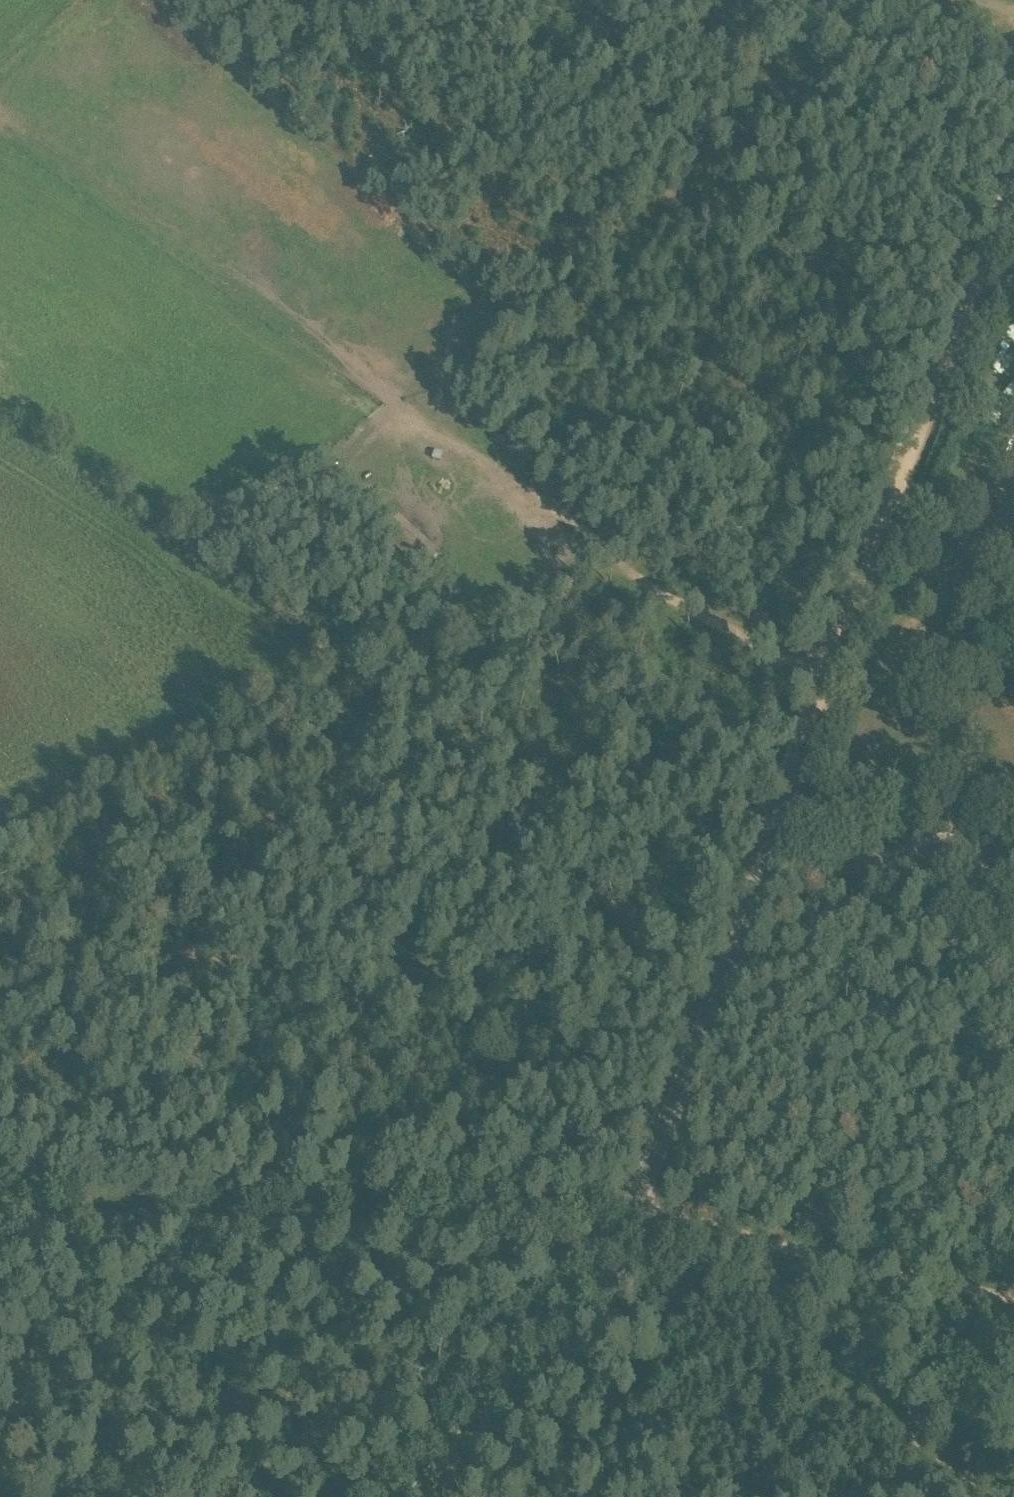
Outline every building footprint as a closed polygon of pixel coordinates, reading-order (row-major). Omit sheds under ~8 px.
[(979,101),(965,96),(961,106),(975,111),(979,101)] [(1013,404),(1013,391),(997,373),(979,391),(1002,415),(1013,404)]
